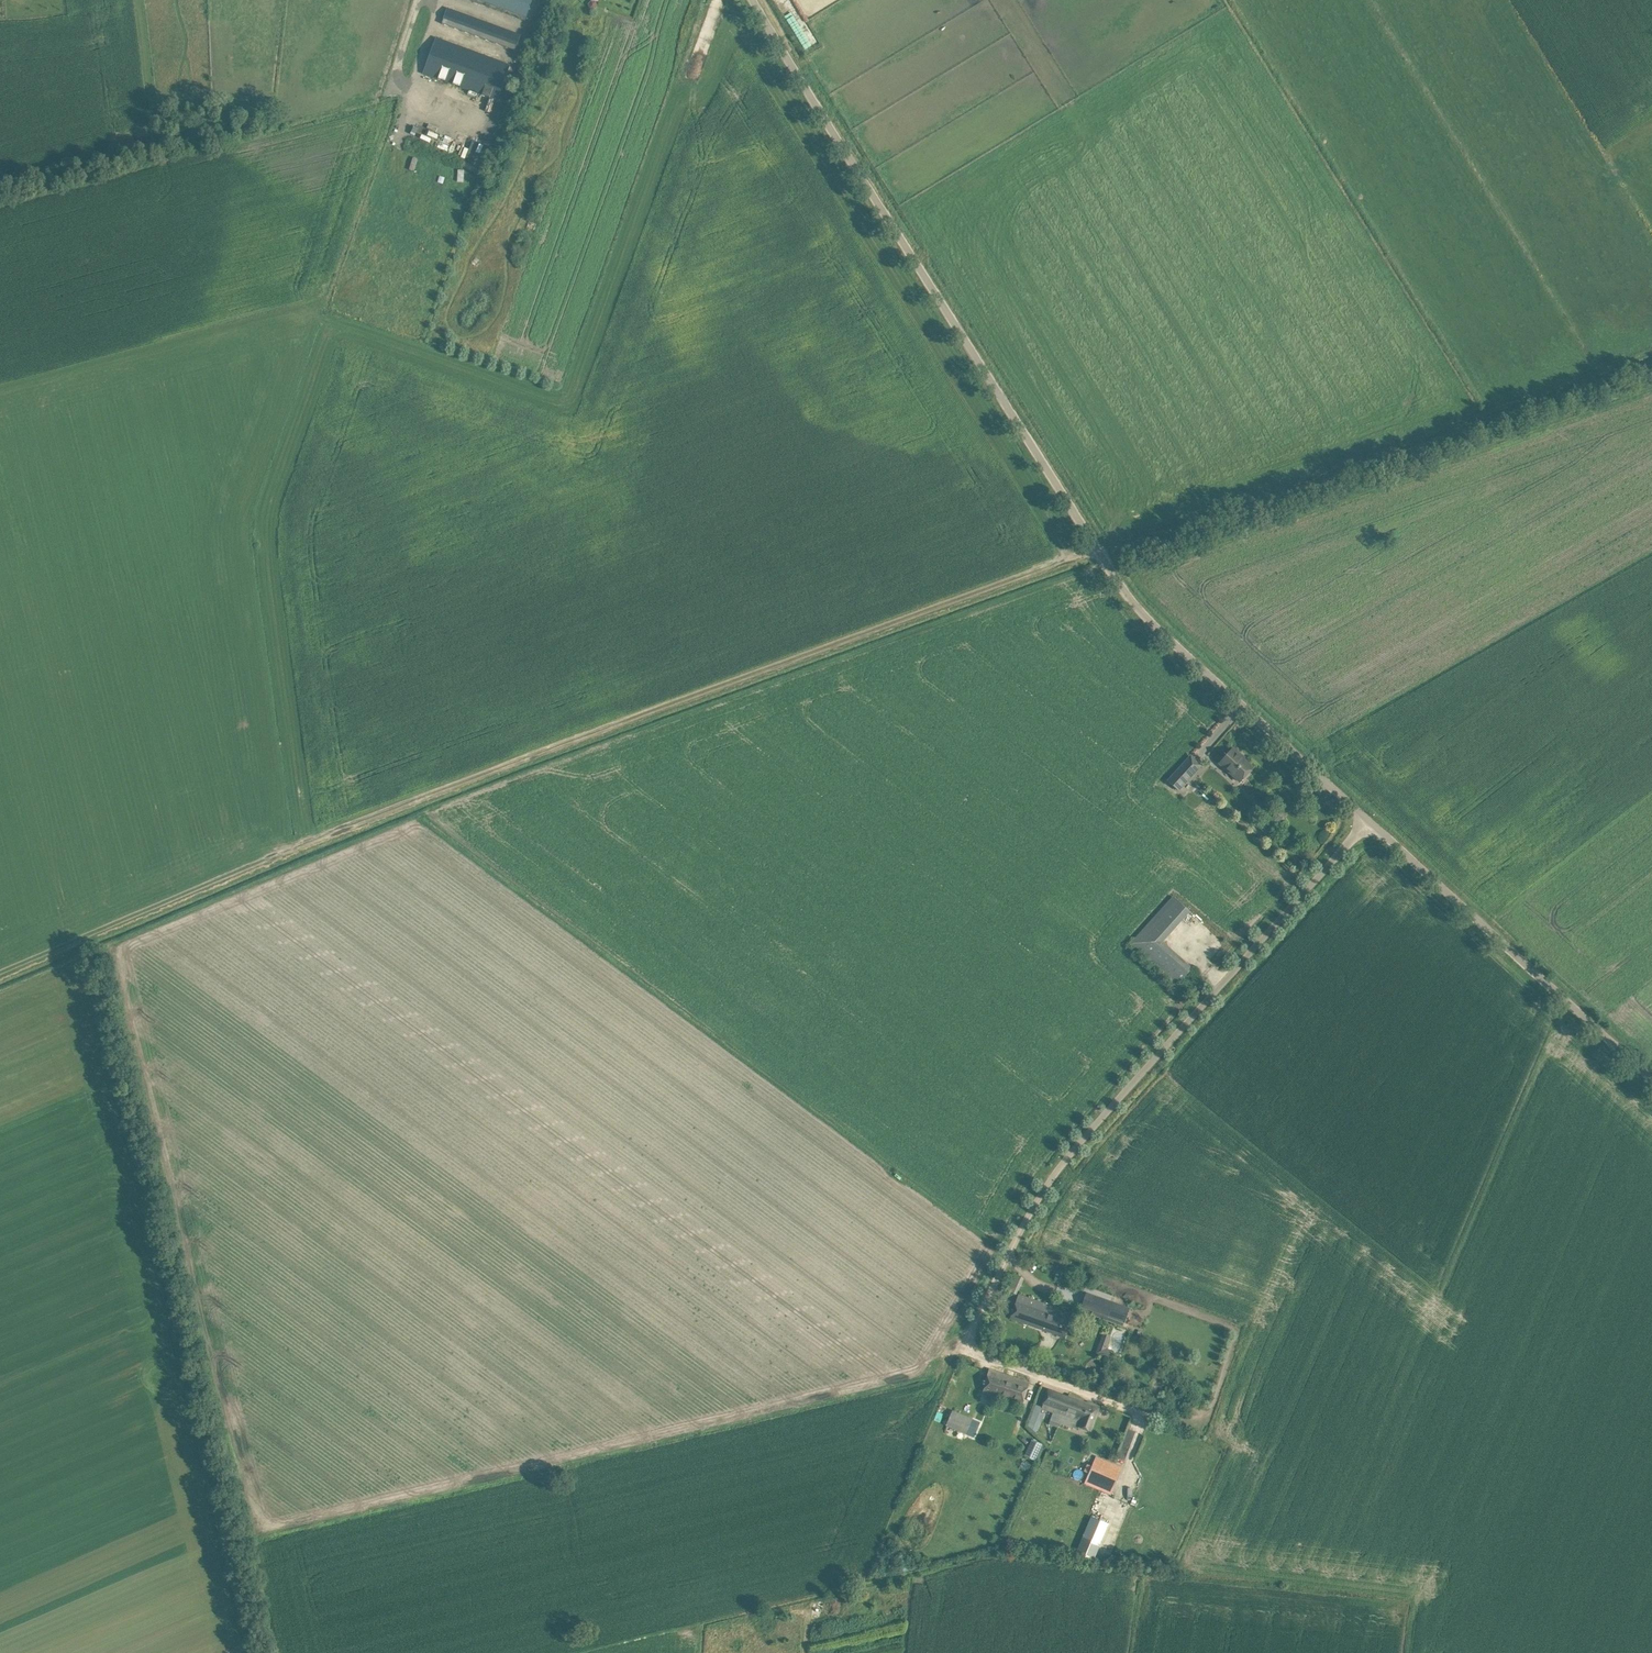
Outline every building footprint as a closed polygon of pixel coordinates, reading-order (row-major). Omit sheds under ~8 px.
[(523,24),(533,0),(456,0),(523,24)] [(441,25),(486,41),(496,44),(515,51),(521,35),(448,8),(441,25)] [(436,38),(423,74),(497,101),(510,65),(436,38)] [(472,142),(466,140),(465,144),(446,140),(444,151),(469,157),(471,147),(472,142)] [(1244,758),(1234,748),(1220,763),(1240,782),(1253,768),(1243,759),(1244,758)] [(1178,791),(1192,775),(1182,766),(1168,781),(1178,791)] [(1260,829),(1266,835),(1273,828),(1267,822),(1260,829)] [(1131,944),(1147,958),(1177,985),(1192,969),(1162,942),(1190,911),(1173,897),(1131,944)] [(1018,1294),(1010,1319),(1064,1338),(1068,1327),(1070,1321),(1055,1315),(1058,1308),(1018,1294)] [(1092,1311),(1093,1311),(1111,1317),(1116,1304),(1097,1297),(1092,1311)] [(1111,1336),(1103,1333),(1096,1353),(1108,1357),(1111,1350),(1107,1349),(1111,1336)] [(1025,1393),(1029,1383),(989,1370),(986,1380),(982,1396),(1021,1407),(1025,1393)] [(1042,1407),(1041,1408),(1045,1410),(1053,1413),(1049,1424),(1058,1428),(1059,1424),(1060,1423),(1062,1416),(1080,1423),(1079,1427),(1090,1431),(1095,1417),(1099,1406),(1069,1394),(1068,1397),(1048,1391),(1044,1401),(1042,1407)] [(1044,1414),(1040,1412),(1040,1411),(1034,1409),(1028,1426),(1034,1429),(1033,1430),(1037,1432),(1044,1414)] [(946,1426),(965,1434),(972,1419),(952,1410),(946,1426)] [(1016,1441),(1000,1436),(996,1447),(1013,1452),(1016,1441)] [(1036,1459),(1044,1444),(1033,1438),(1025,1454),(1036,1459)] [(1088,1465),(1085,1471),(1089,1473),(1085,1483),(1111,1493),(1121,1468),(1095,1458),(1092,1467),(1088,1465)]
